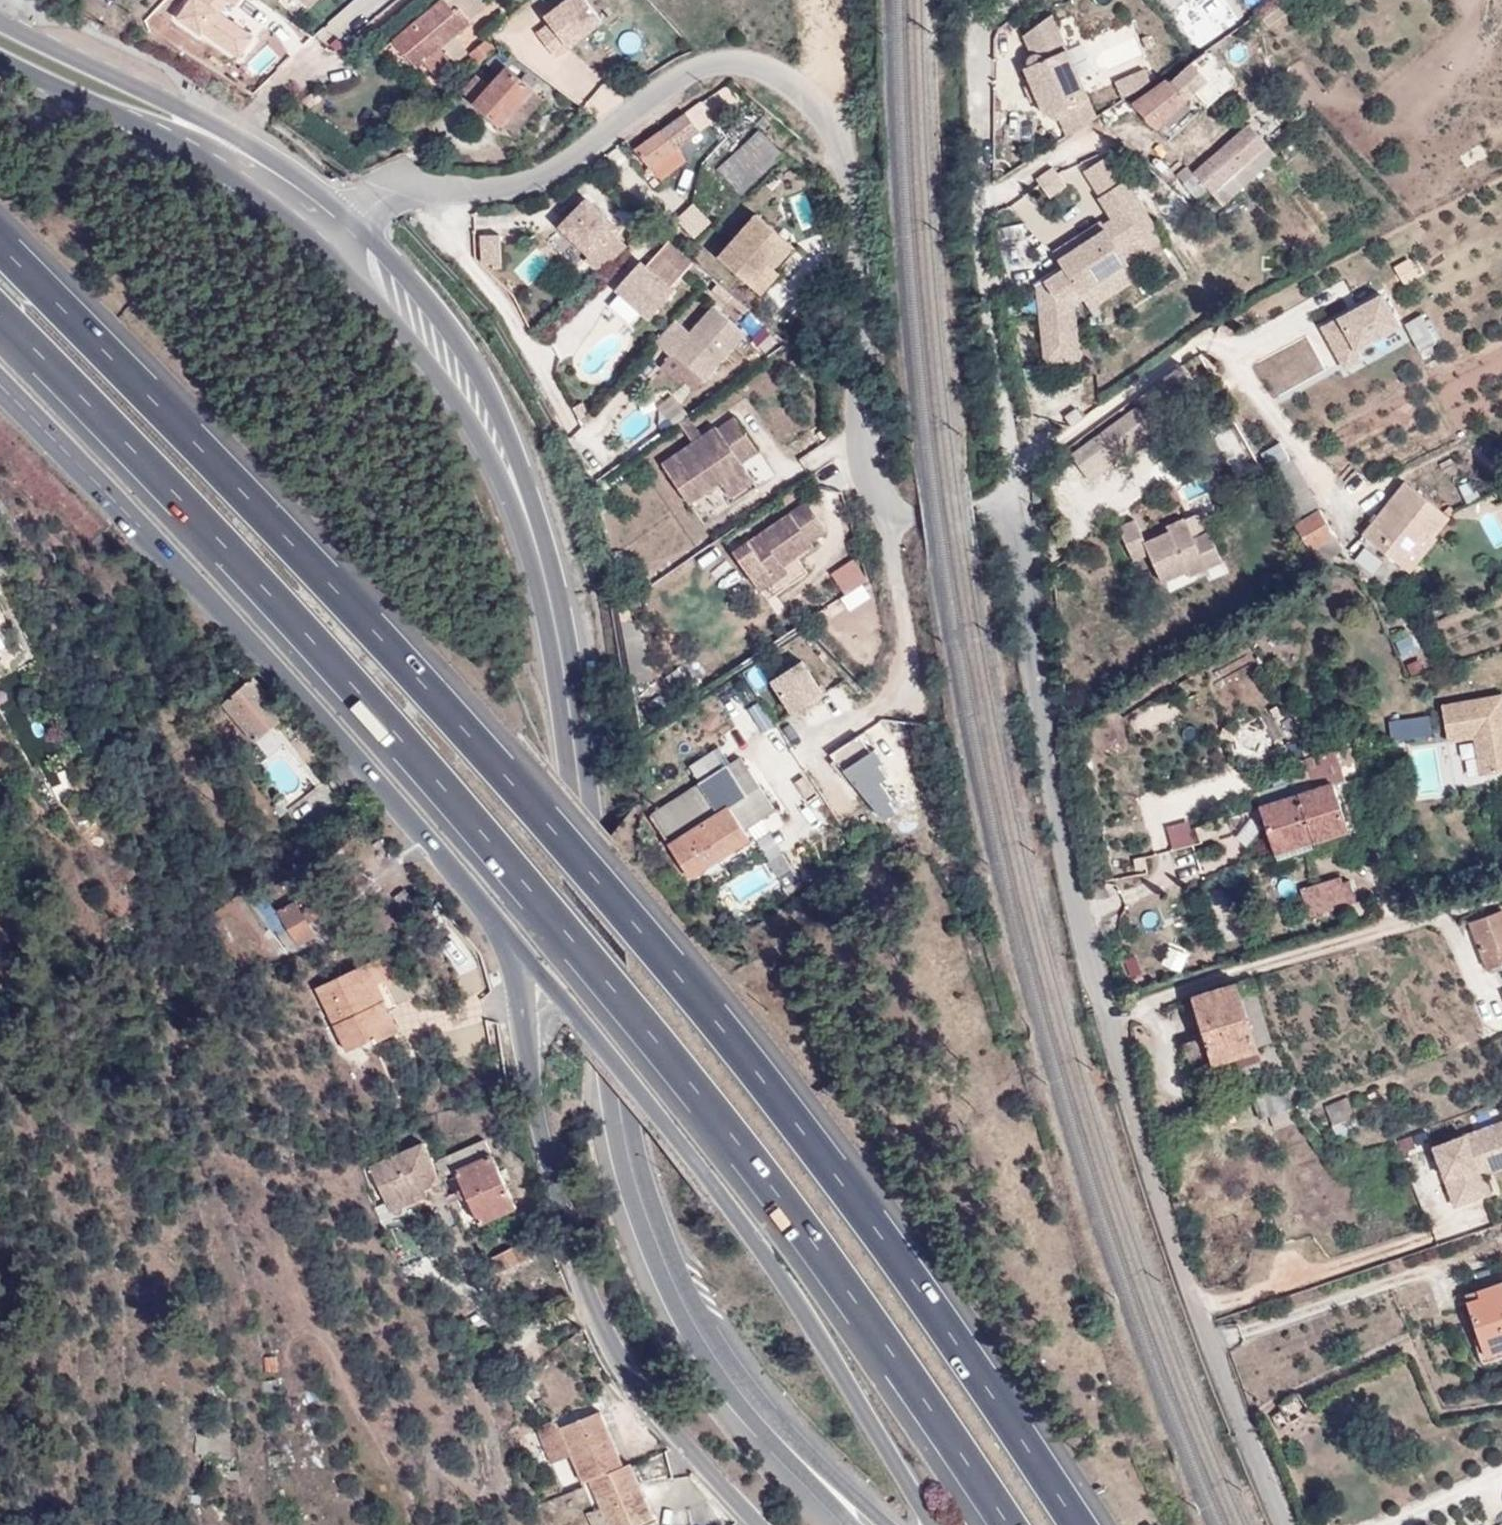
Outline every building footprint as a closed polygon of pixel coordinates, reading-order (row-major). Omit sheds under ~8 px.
[(152,10),(168,26),(196,0),(163,0),(152,10)] [(455,62),(441,47),(454,36),(471,22),(468,20),(459,7),(455,10),(446,0),(439,0),(391,40),(416,68),(424,62),(437,77),(455,62)] [(455,10),(459,7),(468,20),(484,7),(478,0),(446,0),(455,10)] [(561,60),(610,23),(592,0),(575,0),(537,28),(561,60)] [(490,17),(496,26),(505,19),(498,11),(490,17)] [(1069,137),(1096,118),(1052,16),(1024,37),(1036,64),(1025,68),(1032,86),(1038,99),(1046,116),(1057,111),(1069,137)] [(455,62),(466,52),(454,36),(441,47),(455,62)] [(476,64),(495,48),(487,38),(468,53),(476,64)] [(497,50),(485,61),(492,71),(506,60),(497,50)] [(1161,87),(1179,108),(1209,81),(1194,64),(1170,84),(1168,82),(1161,87)] [(529,87),(504,66),(488,85),(475,75),(461,91),(500,124),(529,87)] [(1144,69),(1131,74),(1138,90),(1150,82),(1144,69)] [(1124,99),(1138,90),(1131,74),(1117,80),(1124,99)] [(1031,102),(1038,99),(1032,86),(1025,89),(1031,102)] [(1156,129),(1179,108),(1161,87),(1134,104),(1156,129)] [(714,119),(699,101),(634,147),(659,180),(685,161),(676,148),(714,119)] [(1213,194),(1267,145),(1249,125),(1196,174),(1184,185),(1201,204),(1212,193),(1213,194)] [(781,153),(758,129),(717,168),(740,192),(781,153)] [(1277,157),(1267,145),(1213,194),(1223,205),(1277,157)] [(1103,196),(1101,197),(1115,220),(1104,227),(1107,231),(1084,246),(1061,261),(1067,270),(1039,287),(1047,363),(1080,359),(1075,305),(1085,298),(1082,293),(1129,262),(1122,251),(1157,228),(1126,181),(1124,183),(1108,158),(1087,172),(1103,196)] [(1050,198),(1066,187),(1054,169),(1038,181),(1050,198)] [(613,233),(617,230),(587,199),(554,232),(586,262),(581,268),(597,283),(629,250),(613,233)] [(795,251),(755,216),(717,260),(763,299),(783,276),(777,272),(795,251)] [(1078,237),(1084,246),(1107,231),(1104,227),(1101,222),(1078,237)] [(1129,262),(1164,240),(1157,228),(1122,251),(1129,262)] [(504,264),(504,236),(485,236),(485,264),(504,264)] [(641,264),(615,295),(648,324),(676,294),(672,290),(692,265),(668,244),(646,269),(641,264)] [(1401,327),(1384,295),(1360,308),(1362,312),(1354,317),(1352,312),(1324,327),(1346,368),(1364,359),(1359,350),(1401,327)] [(674,355),(706,383),(747,337),(713,307),(689,333),(676,322),(656,345),(671,358),(674,355)] [(1362,312),(1360,308),(1352,312),(1354,317),(1362,312)] [(1170,399),(1196,382),(1186,367),(1159,384),(1170,399)] [(1162,433),(1136,397),(1067,448),(1088,476),(1116,456),(1121,463),(1162,433)] [(736,417),(660,466),(690,507),(721,486),(727,495),(751,480),(741,464),(759,453),(736,417)] [(1264,454),(1273,471),(1293,459),(1284,443),(1264,454)] [(763,453),(748,464),(760,482),(776,471),(763,453)] [(1295,520),(1293,521),(1310,551),(1334,537),(1314,501),(1315,500),(1293,459),(1273,471),(1269,473),(1295,520)] [(1450,518),(1444,513),(1405,483),(1378,518),(1373,523),(1363,536),(1399,564),(1426,530),(1435,538),(1450,518)] [(806,503),(730,555),(756,590),(784,571),(815,549),(812,545),(827,535),(806,503)] [(1449,506),(1444,513),(1450,518),(1455,511),(1449,506)] [(1373,523),(1378,518),(1372,513),(1368,518),(1373,523)] [(1170,534),(1146,544),(1137,521),(1119,529),(1134,564),(1150,558),(1162,587),(1191,576),(1192,579),(1223,566),(1210,533),(1194,539),(1186,520),(1167,528),(1170,534)] [(1437,540),(1435,538),(1426,530),(1399,564),(1411,574),(1437,540)] [(1334,537),(1310,551),(1309,552),(1312,558),(1316,557),(1321,566),(1324,564),(1343,552),(1334,537)] [(1370,545),(1360,560),(1377,571),(1387,557),(1370,545)] [(833,572),(847,594),(871,579),(858,557),(833,572)] [(1316,557),(1312,558),(1316,565),(1317,568),(1321,566),(1316,557)] [(788,577),(784,571),(756,590),(760,596),(788,577)] [(851,608),(874,597),(868,584),(845,596),(851,608)] [(9,624),(0,607),(0,629),(9,624)] [(1408,640),(1394,613),(1381,619),(1395,646),(1408,640)] [(1413,677),(1424,671),(1421,663),(1409,668),(1413,677)] [(810,664),(775,683),(794,717),(829,699),(810,664)] [(248,670),(219,695),(225,703),(222,705),(255,743),(286,715),(248,670)] [(1442,707),(1448,745),(1474,740),(1481,779),(1501,775),(1501,698),(1442,707)] [(1434,716),(1394,719),(1396,740),(1436,736),(1434,716)] [(880,827),(907,815),(868,735),(841,748),(880,827)] [(1360,764),(1353,745),(1335,750),(1341,771),(1360,764)] [(716,857),(718,860),(749,841),(743,832),(795,799),(761,746),(652,817),(688,874),(716,857)] [(1330,774),(1341,771),(1335,750),(1306,760),(1315,789),(1268,805),(1272,815),(1265,817),(1275,850),(1312,837),(1314,843),(1315,843),(1349,831),(1330,774)] [(1272,815),(1268,805),(1261,807),(1265,817),(1272,815)] [(1317,848),(1315,843),(1314,843),(1312,837),(1275,850),(1278,860),(1317,848)] [(690,878),(718,860),(716,857),(688,874),(690,878)] [(1308,917),(1356,901),(1350,880),(1340,884),(1339,879),(1300,891),(1308,917)] [(264,895),(250,905),(269,931),(273,928),(286,953),(314,936),(295,903),(277,912),(264,895)] [(1501,953),(1501,911),(1471,923),(1487,969),(1501,964),(1498,954),(1501,953)] [(1498,954),(1501,964),(1487,969),(1489,974),(1501,969),(1501,953),(1498,954)] [(366,964),(315,989),(347,1052),(373,1039),(375,1043),(399,1031),(366,964)] [(1242,998),(1255,993),(1252,980),(1193,998),(1203,1038),(1183,1045),(1189,1065),(1210,1059),(1212,1065),(1214,1065),(1256,1052),(1258,1051),(1257,1047),(1242,998)] [(1270,1044),(1255,993),(1242,998),(1257,1047),(1270,1044)] [(1256,1052),(1214,1065),(1220,1085),(1262,1071),(1256,1052)] [(1274,1114),(1290,1109),(1282,1088),(1267,1093),(1274,1114)] [(1333,1125),(1353,1117),(1347,1100),(1326,1108),(1333,1125)] [(1358,1130),(1353,1117),(1333,1125),(1337,1137),(1358,1130)] [(1433,1145),(1454,1204),(1492,1191),(1486,1175),(1482,1163),(1501,1156),(1501,1121),(1433,1145)] [(432,1166),(439,1179),(455,1171),(479,1225),(516,1208),(485,1141),(432,1166)] [(440,1182),(439,1179),(432,1166),(421,1144),(368,1171),(386,1208),(423,1190),(440,1182)] [(1482,1163),(1486,1175),(1501,1169),(1501,1156),(1482,1163)] [(426,1197),(423,1190),(386,1208),(390,1215),(426,1197)] [(526,1241),(495,1257),(503,1271),(533,1255),(526,1241)] [(1469,1302),(1487,1355),(1501,1350),(1501,1283),(1479,1290),(1482,1298),(1469,1302)] [(1467,1294),(1469,1302),(1482,1298),(1479,1290),(1467,1294)] [(599,1411),(560,1427),(571,1455),(582,1482),(589,1479),(622,1466),(599,1411)] [(560,1427),(546,1433),(557,1460),(571,1455),(560,1427)] [(589,1479),(608,1524),(637,1524),(652,1519),(629,1463),(622,1466),(589,1479)]
